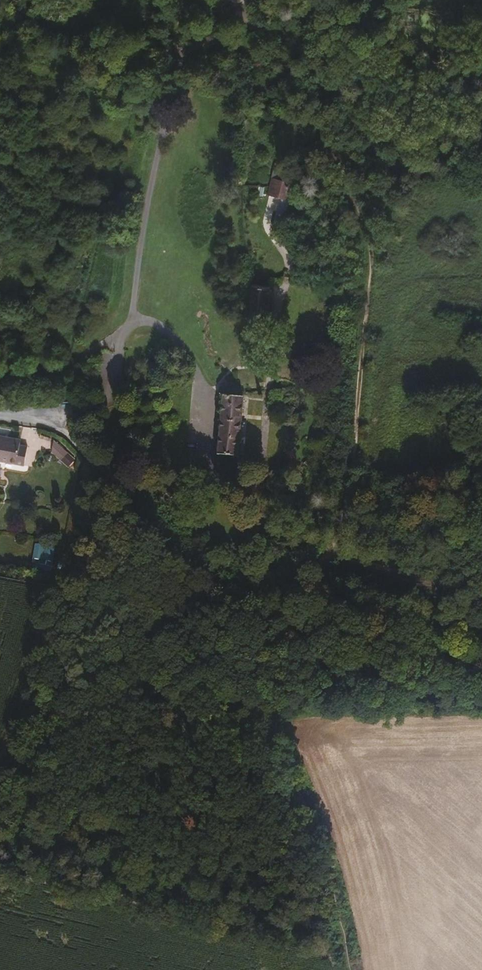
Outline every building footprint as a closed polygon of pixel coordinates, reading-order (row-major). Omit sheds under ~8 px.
[(283,200),(288,184),(267,177),(262,195),(272,197),(283,200)] [(260,321),(263,286),(247,284),(243,320),(260,321)] [(232,458),(236,397),(214,395),(214,398),(217,399),(217,403),(213,403),(213,406),(216,406),(216,411),(212,410),(212,414),(215,414),(215,419),(212,419),(212,423),(214,423),(212,457),(232,458)] [(7,462),(11,440),(4,439),(4,436),(0,435),(0,461),(7,462)] [(25,445),(18,444),(18,442),(11,440),(7,462),(22,465),(25,445)]
